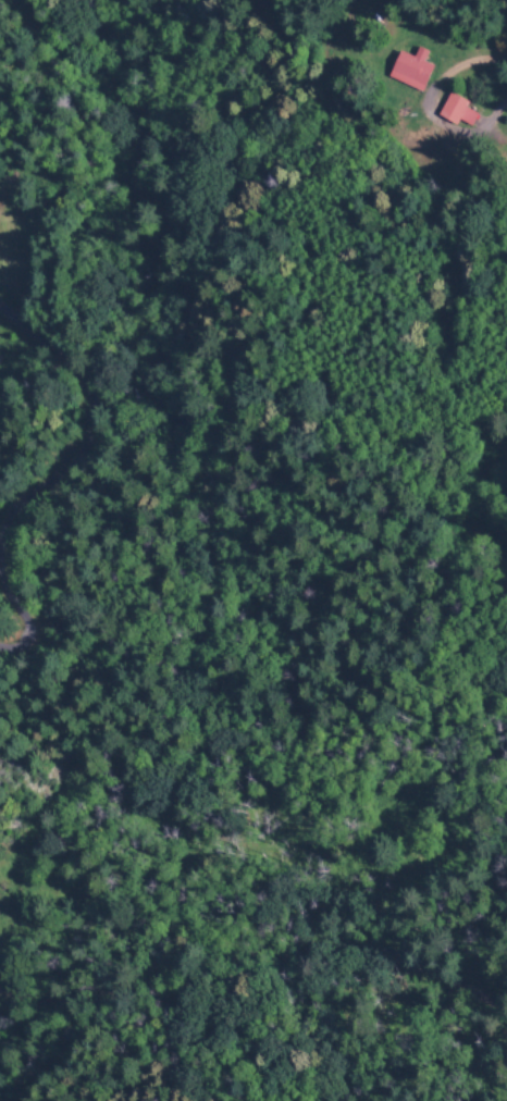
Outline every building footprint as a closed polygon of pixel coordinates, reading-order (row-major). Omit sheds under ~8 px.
[(388,76),(422,91),(433,64),(425,60),(429,50),(418,45),(413,55),(399,49),(388,76)] [(472,125),(478,113),(467,107),(470,100),(451,91),(438,114),(457,124),(459,119),(472,125)]
